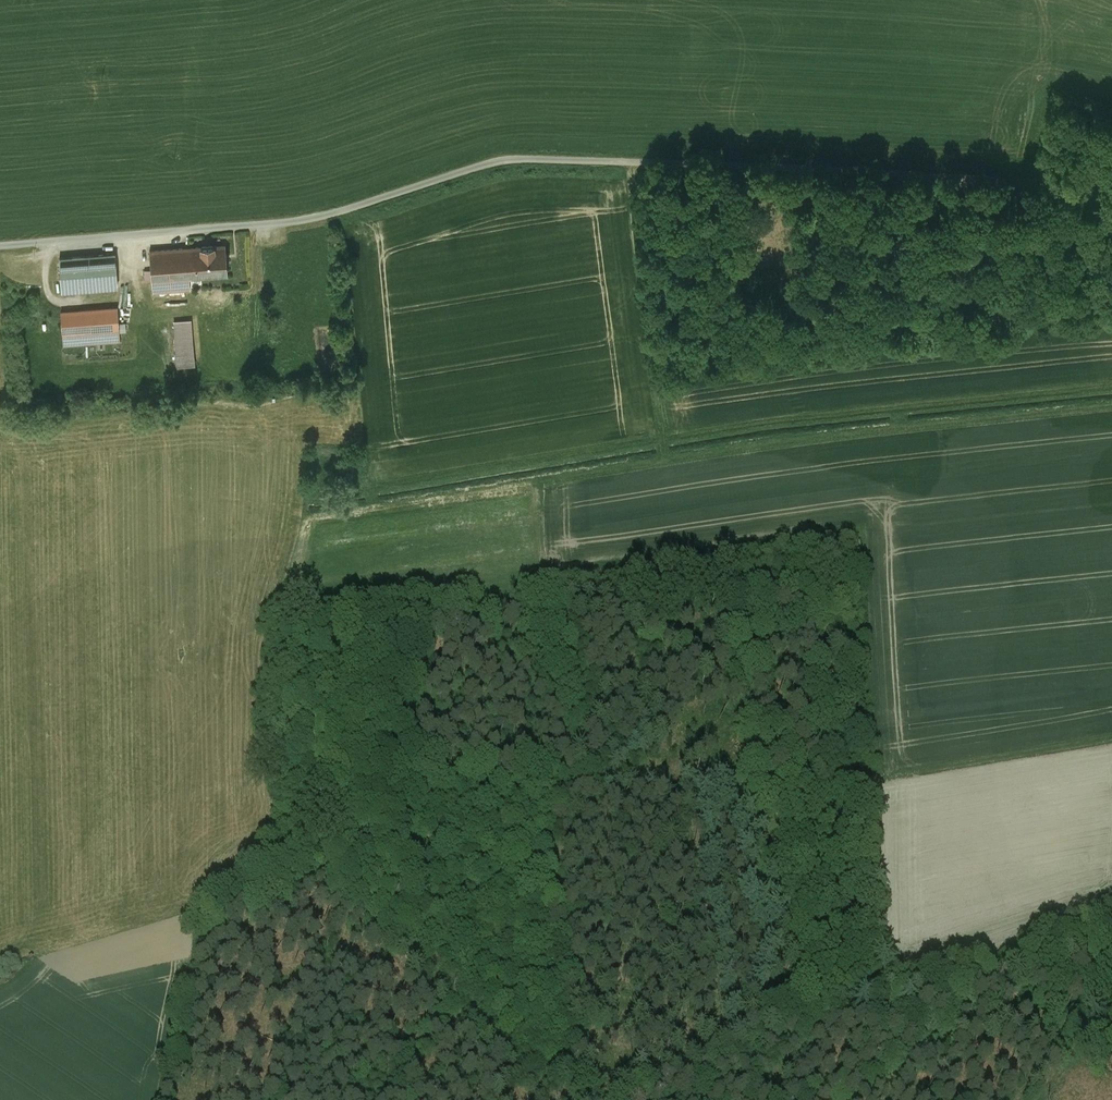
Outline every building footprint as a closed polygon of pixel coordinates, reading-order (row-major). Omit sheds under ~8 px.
[(225,244),(149,250),(152,279),(152,280),(189,277),(227,274),(225,244)] [(114,253),(59,257),(62,290),(117,286),(114,253)] [(189,277),(152,280),(153,291),(190,288),(189,277)] [(117,306),(61,311),(63,344),(120,339),(119,330),(119,322),(117,306)] [(190,319),(175,321),(177,354),(179,354),(191,354),(192,353),(190,319)]
